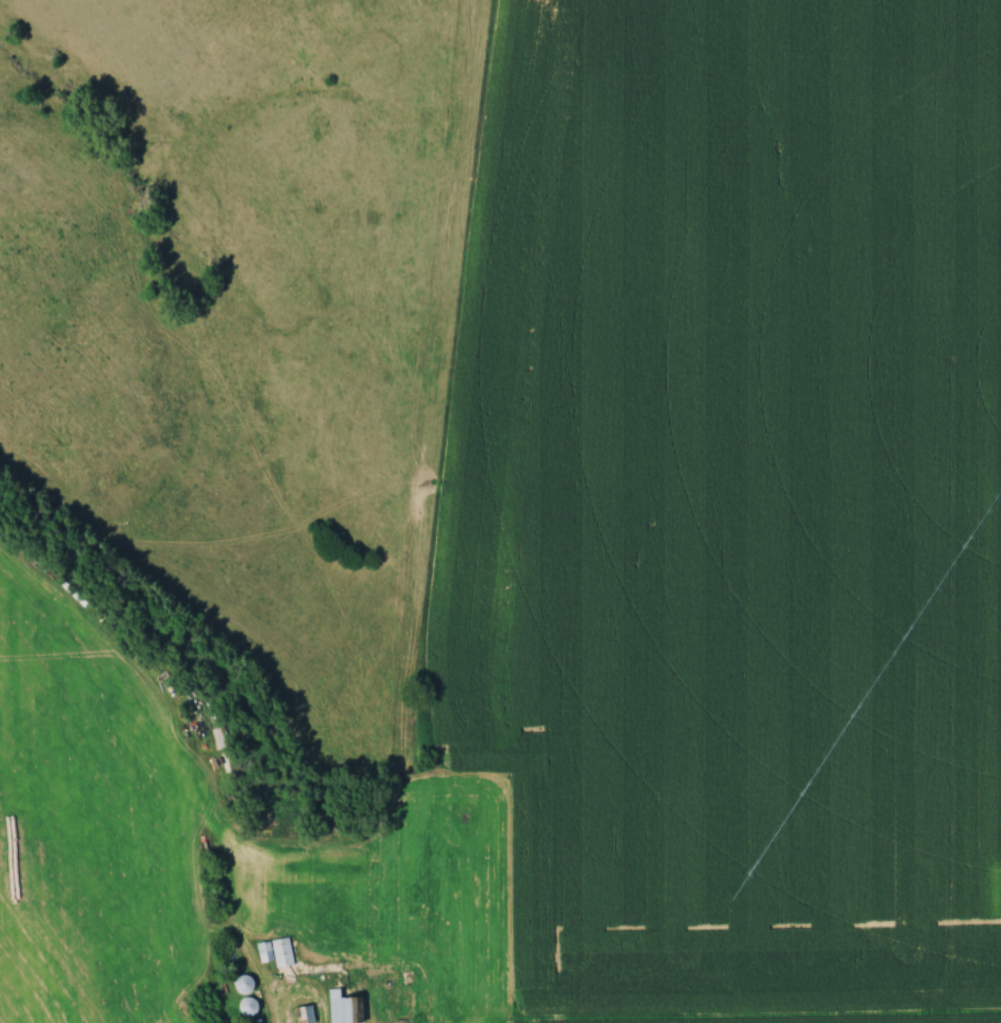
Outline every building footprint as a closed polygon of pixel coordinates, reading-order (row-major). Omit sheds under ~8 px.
[(260,961),(276,959),(277,967),(296,965),(292,935),(257,940),(260,961)] [(342,988),(331,988),(331,1022),(357,1022),(357,995),(342,995),(342,988)]
